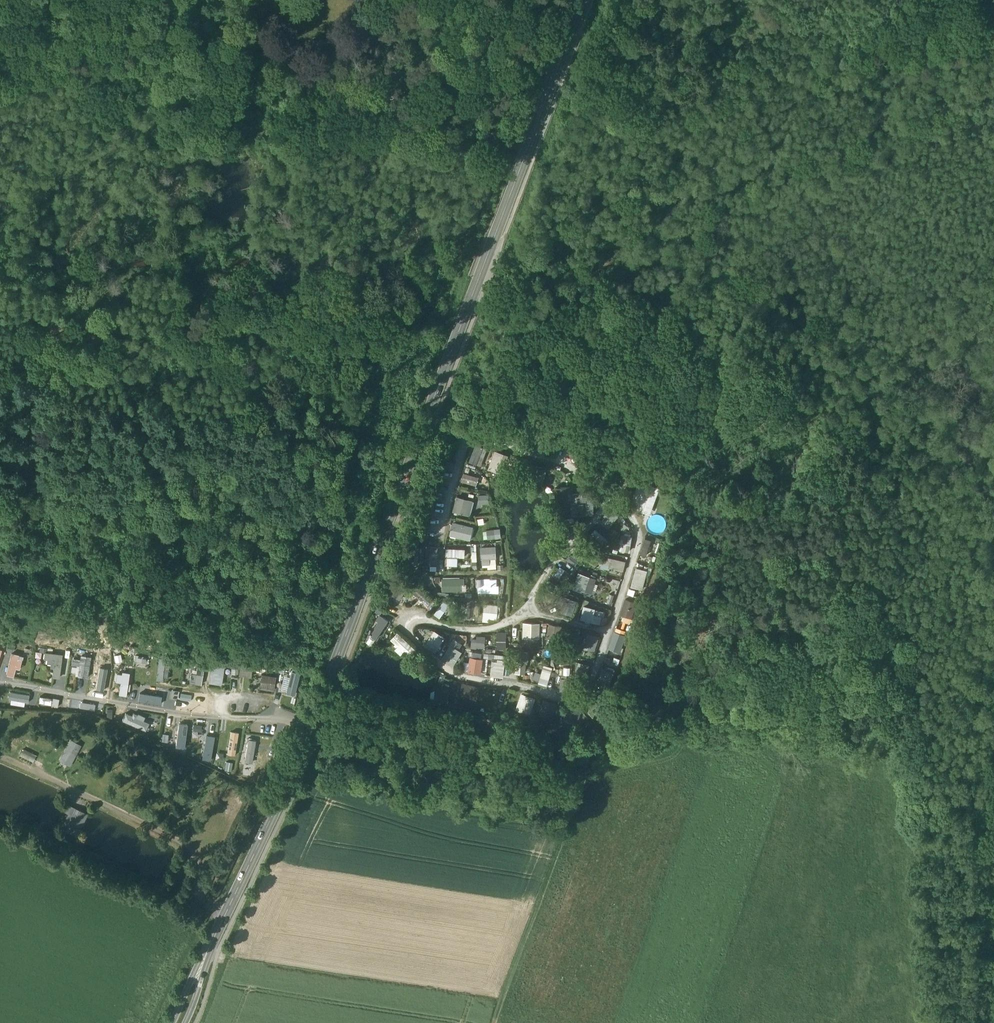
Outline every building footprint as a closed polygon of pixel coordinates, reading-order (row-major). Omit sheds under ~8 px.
[(480,466),(488,448),(475,443),(468,461),(480,466)] [(488,468),(502,473),(508,455),(494,450),(488,468)] [(543,484),(546,465),(531,463),(528,482),(543,484)] [(461,481),(475,485),(478,476),(464,472),(461,481)] [(652,487),(643,483),(636,501),(645,505),(652,487)] [(570,487),(556,488),(557,502),(558,502),(559,514),(562,514),(562,515),(572,515),(570,494),(570,487)] [(668,492),(661,511),(670,514),(676,495),(668,492)] [(592,493),(570,494),(572,515),(593,514),(592,493)] [(478,503),(488,502),(488,494),(478,494),(478,503)] [(455,496),(453,512),(470,515),(473,498),(455,496)] [(611,504),(600,521),(610,527),(621,510),(611,504)] [(448,534),(469,539),(473,525),(452,520),(448,534)] [(486,538),(500,538),(500,528),(486,529),(486,538)] [(631,544),(632,535),(621,534),(619,550),(625,550),(626,543),(631,544)] [(425,567),(437,568),(438,545),(425,544),(425,567)] [(480,545),(481,568),(496,567),(495,545),(480,545)] [(465,556),(465,547),(446,547),(446,556),(465,556)] [(573,549),(566,557),(575,565),(582,557),(573,549)] [(603,555),(600,565),(622,571),(625,560),(603,555)] [(446,564),(458,565),(458,557),(446,556),(446,564)] [(591,593),(596,578),(577,572),(573,587),(591,593)] [(409,595),(417,602),(425,593),(417,586),(409,595)] [(442,600),(434,614),(440,618),(449,604),(442,600)] [(482,604),(482,621),(488,621),(488,618),(498,618),(498,604),(482,604)] [(580,618),(603,623),(606,610),(583,604),(580,618)] [(378,614),(369,638),(377,642),(387,618),(378,614)] [(540,638),(540,622),(522,622),(522,637),(540,638)] [(621,652),(630,628),(617,623),(608,648),(621,652)] [(432,630),(426,647),(438,651),(444,634),(432,630)] [(509,630),(497,630),(496,650),(509,650),(509,630)] [(578,650),(592,654),(598,635),(584,630),(578,650)] [(397,631),(390,639),(395,644),(392,647),(401,656),(411,645),(397,631)] [(471,636),(470,647),(484,647),(484,636),(471,636)] [(453,638),(441,658),(454,666),(462,651),(454,646),(457,641),(453,638)] [(82,654),(90,656),(92,650),(84,648),(82,654)] [(96,651),(95,658),(103,659),(104,652),(96,651)] [(515,651),(515,673),(526,673),(527,651),(515,651)] [(20,655),(12,653),(7,675),(15,677),(20,655)] [(64,655),(45,653),(44,659),(55,661),(53,677),(61,678),(64,655)] [(134,654),(133,661),(145,662),(146,656),(134,654)] [(485,662),(485,675),(504,676),(505,655),(492,654),(492,662),(485,662)] [(89,678),(92,657),(83,656),(82,658),(73,657),(71,671),(80,672),(80,677),(89,678)] [(480,674),(483,658),(470,656),(467,671),(480,674)] [(160,659),(158,680),(164,680),(166,659),(160,659)] [(609,683),(616,663),(606,659),(599,679),(609,683)] [(152,678),(154,665),(143,664),(142,677),(152,678)] [(190,682),(204,683),(206,665),(192,664),(190,682)] [(543,664),(538,682),(547,685),(553,667),(543,664)] [(210,683),(223,685),(225,668),(212,666),(210,683)] [(93,688),(106,690),(110,673),(101,671),(99,679),(95,678),(93,688)] [(127,696),(130,673),(123,672),(120,695),(127,696)] [(263,673),(261,687),(275,689),(276,675),(263,673)] [(9,692),(9,705),(24,705),(24,692),(9,692)] [(179,705),(190,705),(190,693),(178,693),(179,705)] [(530,715),(535,697),(520,693),(515,710),(530,715)] [(165,698),(142,694),(141,700),(164,705),(165,698)] [(540,711),(554,716),(557,705),(544,700),(540,711)] [(147,730),(150,726),(127,713),(124,717),(147,730)] [(237,755),(237,732),(229,731),(228,755),(237,755)] [(172,748),(188,751),(191,733),(184,732),(183,739),(174,737),(172,748)] [(245,762),(252,763),(255,740),(247,739),(245,762)] [(59,762),(71,767),(81,745),(69,740),(59,762)] [(79,838),(88,818),(73,812),(65,832),(79,838)]
